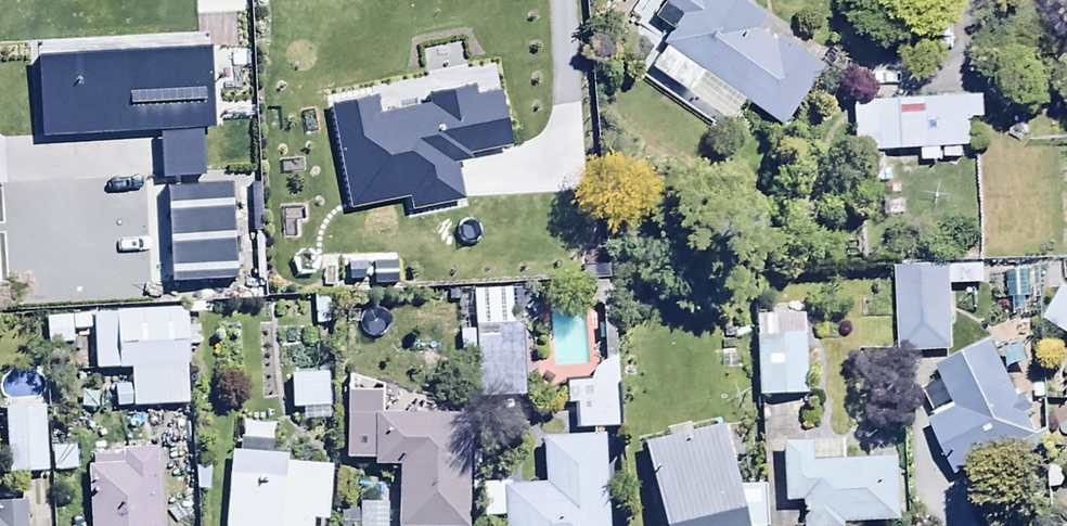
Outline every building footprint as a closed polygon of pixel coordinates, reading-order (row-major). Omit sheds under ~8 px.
[(782,125),(821,64),(779,36),(775,42),(753,27),(762,13),(742,0),(661,0),(650,17),(669,29),(659,44),(664,47),(649,70),(685,93),(682,98),(699,109),(702,105),(725,120),(740,97),(782,125)] [(984,116),(983,98),(852,101),(853,149),(922,148),(923,161),(939,161),(939,146),(972,146),(971,116),(984,116)] [(984,266),(895,268),(896,321),(900,321),(901,349),(930,349),(929,331),(953,330),(952,287),(984,286),(984,266)] [(1029,271),(1006,272),(1007,305),(1030,304),(1029,271)] [(1062,285),(1042,319),(1066,334),(1066,288),(1062,285)] [(472,291),(472,326),(510,326),(510,291),(472,291)] [(301,305),(302,330),(330,329),(329,304),(301,305)] [(765,323),(756,324),(757,396),(792,395),(791,381),(804,380),(803,347),(813,347),(813,321),(799,322),(799,310),(765,310),(765,323)] [(186,407),(185,312),(115,312),(115,316),(92,316),(93,369),(130,368),(130,408),(186,407)] [(88,318),(45,319),(46,345),(71,344),(71,330),(88,330),(88,318)] [(477,399),(522,398),(520,328),(495,329),(495,339),(476,340),(477,399)] [(1022,395),(1015,398),(987,340),(935,365),(955,407),(928,420),(956,478),(1042,436),(1022,395)] [(566,404),(575,404),(576,428),(615,427),(614,359),(604,361),(595,366),(589,375),(587,384),(566,383),(566,404)] [(289,374),(289,409),(326,409),(326,374),(289,374)] [(396,466),(396,525),(464,525),(465,452),(449,452),(449,414),(381,413),(381,393),(346,393),(346,459),(371,459),(371,465),(396,466)] [(43,407),(4,410),(7,474),(46,472),(43,407)] [(737,488),(723,423),(639,441),(658,525),(763,525),(762,487),(737,488)] [(503,525),(607,525),(602,437),(541,440),(543,483),(483,484),(484,515),(502,514),(503,525)] [(784,502),(806,501),(806,525),(846,525),(845,522),(901,520),(899,459),(842,461),(841,438),(807,439),(807,443),(782,444),(784,502)] [(86,467),(89,525),(160,525),(156,447),(121,449),(121,455),(90,456),(91,467),(86,467)] [(52,448),(52,471),(75,471),(76,449),(52,448)] [(230,450),(224,525),(309,525),(310,519),(326,520),(330,465),(287,462),(287,454),(230,450)] [(24,504),(0,504),(0,525),(25,525),(24,504)] [(386,506),(358,506),(358,511),(340,511),(339,525),(385,525),(386,506)]
